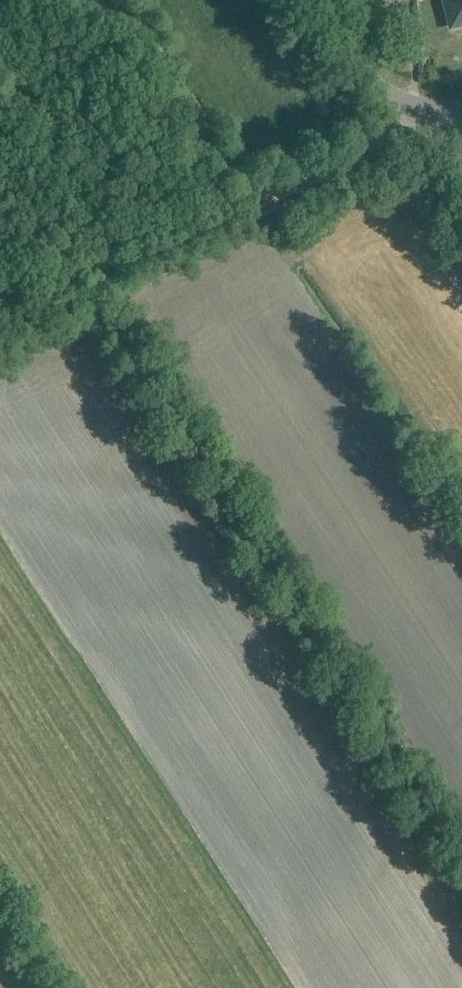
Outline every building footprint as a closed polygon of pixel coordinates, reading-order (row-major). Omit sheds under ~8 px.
[(451,28),(461,25),(461,0),(444,0),(451,28)]
